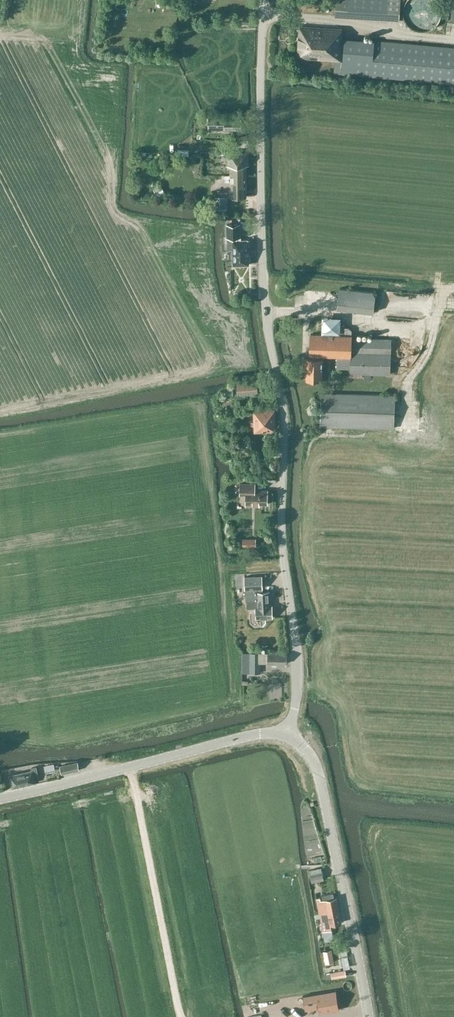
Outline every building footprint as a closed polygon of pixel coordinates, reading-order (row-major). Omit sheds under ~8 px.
[(348,16),(400,19),(401,0),(348,0),(348,16)] [(299,58),(334,60),(333,73),(453,84),(453,47),(343,38),(344,29),(301,26),(299,58)] [(209,129),(241,129),(241,119),(210,119),(209,129)] [(229,165),(231,165),(247,165),(250,165),(250,152),(243,152),(243,150),(229,150),(229,165)] [(247,196),(247,165),(231,165),(231,175),(226,175),(226,181),(231,181),(231,196),(247,196)] [(161,185),(154,188),(158,195),(165,191),(161,185)] [(227,249),(234,249),(234,265),(240,265),(240,266),(243,265),(250,265),(249,240),(241,240),(241,223),(226,224),(226,238),(227,238),(227,249)] [(221,251),(222,267),(232,267),(231,249),(227,249),(227,251),(221,251)] [(376,296),(373,291),(339,288),(337,309),(374,313),(376,296)] [(352,357),(352,338),(352,334),(310,333),(309,356),(316,356),(324,356),(337,356),(352,357)] [(392,339),(352,338),(352,357),(337,356),(337,368),(350,369),(350,374),(391,375),(392,339)] [(323,379),(324,356),(316,356),(316,359),(304,358),(304,367),(307,367),(307,379),(323,379)] [(238,394),(258,392),(257,380),(237,382),(238,394)] [(394,429),(395,396),(322,393),(321,426),(394,429)] [(250,426),(254,426),(254,431),(275,430),(274,411),(253,411),(254,421),(250,422),(250,426)] [(268,504),(268,490),(256,490),(256,484),(240,484),(240,495),(246,495),(246,506),(260,506),(260,504),(268,504)] [(246,544),(246,540),(252,540),(260,540),(261,524),(237,524),(236,544),(246,544)] [(234,586),(242,586),(241,576),(233,576),(234,586)] [(262,576),(243,577),(244,589),(245,601),(258,600),(258,606),(256,606),(257,619),(273,618),(272,606),(270,606),(269,592),(263,592),(263,588),(262,576)] [(242,673),(261,673),(261,653),(242,653),(242,673)] [(273,664),(272,666),(276,666),(277,663),(287,664),(287,654),(267,653),(267,663),(273,664)] [(78,762),(60,766),(62,774),(79,770),(78,762)] [(33,769),(10,775),(12,787),(36,782),(34,776),(38,775),(37,771),(33,772),(33,769)] [(321,867),(309,870),(312,880),(323,877),(321,867)] [(317,899),(320,914),(340,910),(337,896),(334,897),(333,893),(322,895),(323,899),(321,900),(320,898),(317,899)] [(343,922),(340,910),(320,914),(323,931),(325,931),(327,939),(335,937),(334,929),(333,924),(343,922)] [(325,963),(334,961),(332,949),(323,951),(325,963)] [(331,972),(332,978),(346,976),(345,969),(331,972)] [(323,992),(303,995),(303,996),(305,1010),(319,1008),(320,1013),(339,1009),(336,990),(323,992)]
